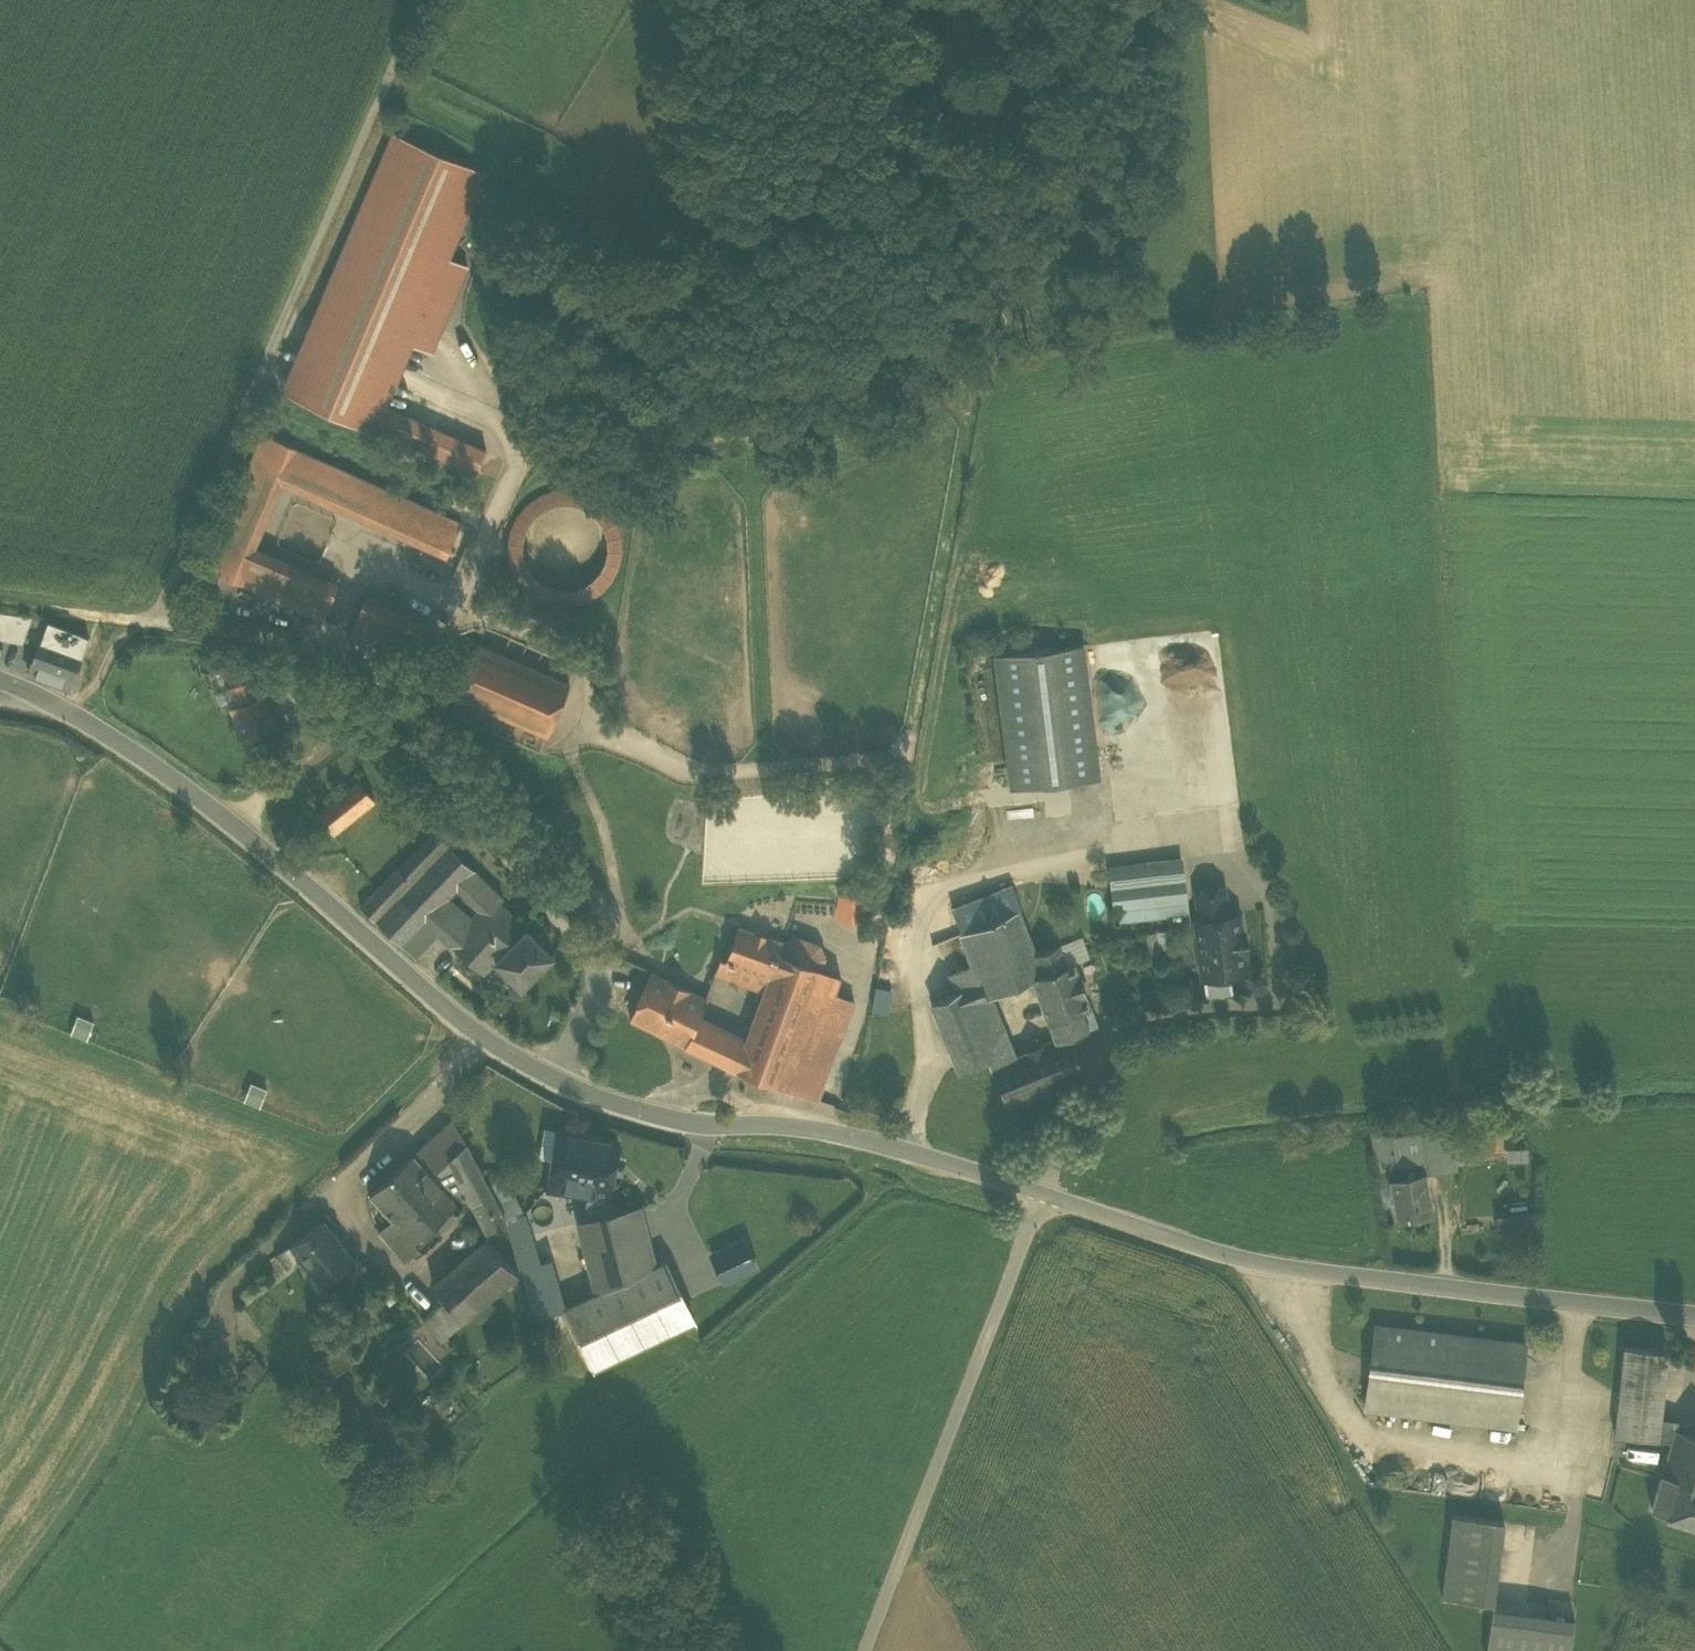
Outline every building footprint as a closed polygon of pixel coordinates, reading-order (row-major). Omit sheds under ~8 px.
[(285,385),(373,423),(383,401),(409,340),(431,350),(467,265),(447,256),(483,174),(394,135),(285,385)] [(486,445),(383,401),(373,423),(475,468),(486,445)] [(205,565),(323,615),(334,589),(252,553),(246,544),(275,476),(286,474),(450,545),(461,518),(262,432),(205,565)] [(507,523),(502,546),(523,553),(528,529),(543,515),(558,509),(572,510),(587,517),(597,528),(603,545),(601,562),(625,553),(624,535),(610,508),(587,492),(565,487),(548,490),(525,501),(507,523)] [(523,553),(502,546),(505,570),(514,587),(534,604),(560,611),(581,608),(598,601),(617,581),(625,553),(601,562),(594,575),(580,585),(567,590),(554,589),(539,581),(529,570),(523,553)] [(351,627),(420,657),(434,624),(365,594),(351,627)] [(23,644),(24,640),(32,618),(0,613),(0,639),(23,644)] [(89,636),(49,621),(49,620),(32,618),(24,640),(30,642),(40,646),(30,673),(70,687),(89,636)] [(455,693),(547,733),(570,681),(477,641),(455,693)] [(998,653),(1014,785),(1096,775),(1080,643),(998,653)] [(237,686),(244,703),(262,695),(255,678),(237,686)] [(428,701),(443,708),(450,691),(435,684),(428,701)] [(229,689),(236,706),(244,703),(237,686),(229,689)] [(223,712),(232,707),(236,706),(229,689),(229,687),(215,693),(223,712)] [(274,725),(262,695),(244,703),(236,706),(232,707),(245,737),(274,725)] [(318,814),(334,834),(375,802),(359,781),(318,814)] [(434,832),(398,870),(412,884),(448,846),(434,832)] [(386,884),(426,921),(460,884),(492,912),(500,904),(504,900),(448,846),(412,884),(398,870),(385,883),(386,884)] [(1108,865),(1113,908),(1183,900),(1180,877),(1183,877),(1181,856),(1108,865)] [(1183,900),(1113,908),(1115,921),(1188,912),(1183,877),(1180,877),(1183,900)] [(416,961),(440,935),(426,921),(386,884),(362,911),(416,961)] [(440,935),(453,946),(475,917),(482,924),(492,912),(460,884),(426,921),(440,935)] [(952,908),(961,933),(1003,916),(1019,909),(1022,908),(1012,884),(952,908)] [(1196,899),(1199,920),(1228,916),(1224,885),(1195,889),(1196,899)] [(839,917),(864,919),(866,896),(840,894),(839,917)] [(492,912),(482,924),(508,950),(527,932),(500,904),(492,912)] [(1019,909),(1003,916),(1020,959),(1036,953),(1019,909)] [(1196,920),(1203,975),(1231,971),(1245,970),(1242,949),(1245,948),(1244,934),(1241,935),(1238,915),(1228,916),(1199,920),(1196,920)] [(1029,980),(1020,959),(1003,916),(961,933),(974,965),(980,982),(986,998),(992,995),(1029,980)] [(496,962),(508,950),(482,924),(475,917),(453,946),(484,975),(497,963),(496,962)] [(725,962),(770,977),(779,953),(783,940),(738,925),(726,960),(725,962)] [(497,963),(521,987),(548,960),(551,957),(527,932),(508,950),(496,962),(497,963)] [(765,989),(760,1004),(803,1020),(821,969),(826,956),(820,945),(796,936),(783,940),(779,953),(770,977),(765,989)] [(1081,936),(1059,944),(1067,964),(1073,962),(1089,956),(1081,936)] [(1033,976),(1067,964),(1059,944),(1036,953),(1020,959),(1029,980),(1033,978),(1033,976)] [(725,962),(726,960),(720,957),(715,971),(765,989),(770,977),(725,962)] [(1088,1006),(1073,962),(1067,964),(1033,976),(1033,978),(1048,1020),(1082,1008),(1088,1006)] [(950,975),(957,992),(960,991),(980,982),(974,965),(950,975)] [(841,977),(821,969),(803,1020),(779,1085),(816,1099),(852,999),(835,993),(841,977)] [(1231,971),(1203,975),(1206,995),(1234,991),(1231,971)] [(631,1020),(688,1047),(698,1021),(707,998),(651,972),(631,1020)] [(980,982),(960,991),(967,1006),(986,998),(980,982)] [(893,989),(875,986),(871,1009),(889,1012),(893,989)] [(957,992),(931,1003),(960,1072),(989,1059),(967,1006),(960,991),(957,992)] [(989,1059),(991,1064),(1016,1054),(992,995),(986,998),(967,1006),(989,1059)] [(779,1085),(803,1020),(760,1004),(746,1042),(736,1069),(779,1085)] [(1048,1020),(1055,1039),(1056,1041),(1069,1036),(1089,1028),(1082,1008),(1048,1020)] [(94,1020),(78,1014),(70,1034),(87,1040),(94,1020)] [(688,1047),(718,1061),(728,1034),(698,1021),(688,1047)] [(746,1042),(728,1034),(718,1061),(736,1069),(746,1042)] [(1086,1078),(1069,1036),(1056,1041),(1055,1039),(1016,1054),(991,1064),(1009,1109),(1086,1078)] [(268,1088),(251,1081),(243,1101),(260,1108),(268,1088)] [(394,1219),(413,1241),(418,1237),(456,1204),(468,1195),(489,1231),(505,1223),(506,1223),(494,1200),(495,1200),(487,1184),(453,1119),(453,1120),(372,1195),(394,1219)] [(1370,1133),(1391,1130),(1389,1122),(1369,1125),(1370,1133)] [(539,1159),(552,1161),(557,1130),(544,1128),(539,1159)] [(591,1194),(609,1197),(618,1141),(557,1130),(552,1161),(547,1189),(590,1196),(591,1194)] [(1373,1157),(1387,1163),(1395,1162),(1391,1136),(1391,1130),(1370,1133),(1373,1157)] [(1419,1131),(1391,1136),(1395,1162),(1423,1156),(1420,1133),(1419,1131)] [(1430,1131),(1420,1133),(1423,1156),(1426,1174),(1444,1172),(1438,1134),(1430,1131)] [(1454,1140),(1438,1134),(1444,1172),(1459,1170),(1458,1167),(1455,1144),(1454,1140)] [(1387,1163),(1391,1181),(1426,1174),(1423,1156),(1395,1162),(1387,1163)] [(1396,1207),(1399,1223),(1435,1216),(1426,1174),(1391,1181),(1392,1186),(1396,1207)] [(494,1200),(506,1223),(507,1222),(524,1215),(526,1214),(506,1176),(487,1184),(495,1200),(494,1200)] [(1396,1207),(1392,1186),(1380,1188),(1384,1210),(1396,1207)] [(586,1222),(622,1212),(609,1197),(591,1194),(590,1196),(586,1222)] [(578,1223),(596,1294),(655,1265),(640,1208),(622,1212),(586,1222),(578,1223)] [(1537,1229),(1537,1213),(1496,1216),(1497,1233),(1537,1229)] [(534,1318),(564,1309),(551,1262),(539,1265),(524,1215),(507,1222),(513,1245),(534,1318)] [(405,1260),(419,1248),(413,1241),(394,1219),(380,1231),(390,1242),(405,1260)] [(293,1243),(325,1282),(339,1271),(354,1259),(353,1258),(322,1220),(293,1243)] [(424,1243),(418,1237),(413,1241),(419,1248),(424,1243)] [(425,1319),(443,1339),(447,1335),(518,1271),(500,1252),(487,1237),(433,1286),(446,1300),(425,1319)] [(711,1255),(725,1283),(756,1268),(742,1240),(711,1255)] [(339,1271),(348,1283),(368,1267),(358,1254),(353,1258),(354,1259),(339,1271)] [(596,1294),(564,1309),(593,1369),(692,1321),(683,1302),(664,1261),(655,1265),(596,1294)] [(376,1277),(368,1267),(348,1283),(356,1293),(376,1277)] [(1366,1411),(1517,1430),(1528,1346),(1377,1327),(1366,1411)] [(443,1339),(448,1344),(452,1340),(447,1335),(443,1339)] [(311,1364),(325,1382),(354,1360),(340,1342),(311,1364)] [(1615,1436),(1672,1442),(1676,1429),(1677,1430),(1679,1420),(1661,1418),(1668,1352),(1624,1348),(1615,1436)] [(267,1367),(255,1355),(238,1372),(251,1384),(267,1367)] [(1677,1430),(1676,1429),(1672,1442),(1664,1469),(1694,1479),(1694,1435),(1677,1430)] [(1694,1523),(1694,1479),(1664,1469),(1652,1509),(1667,1514),(1667,1515),(1694,1523)] [(1442,1597),(1493,1604),(1504,1521),(1452,1515),(1442,1597)] [(1574,1618),(1492,1608),(1486,1650),(1570,1650),(1574,1618)]
